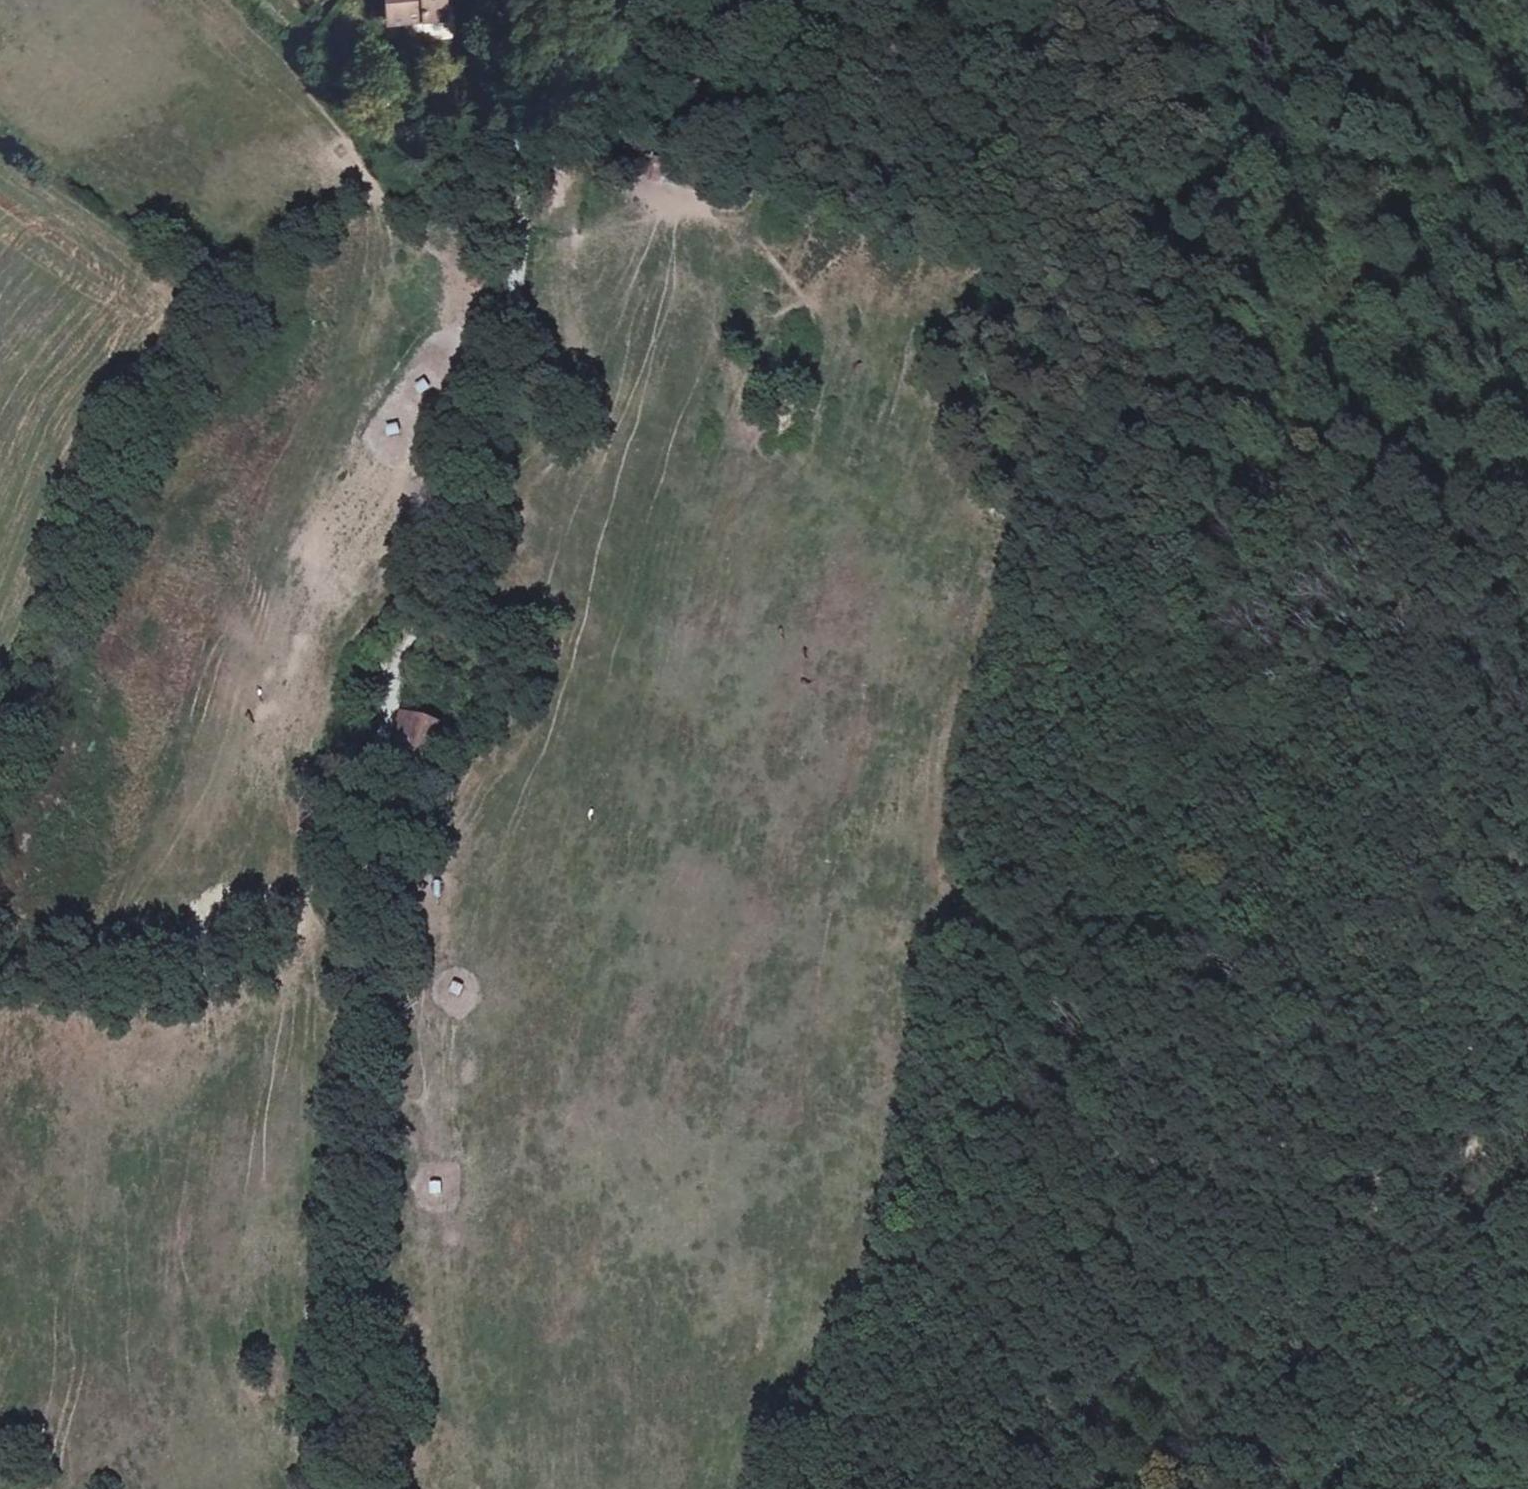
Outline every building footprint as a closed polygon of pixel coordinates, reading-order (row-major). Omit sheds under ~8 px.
[(445,5),(444,0),(385,0),(390,24),(427,17),(426,9),(445,5)] [(426,9),(427,17),(446,14),(445,5),(426,9)] [(650,163),(651,188),(673,187),(672,162),(650,163)] [(408,715),(396,758),(442,770),(453,726),(408,715)]
